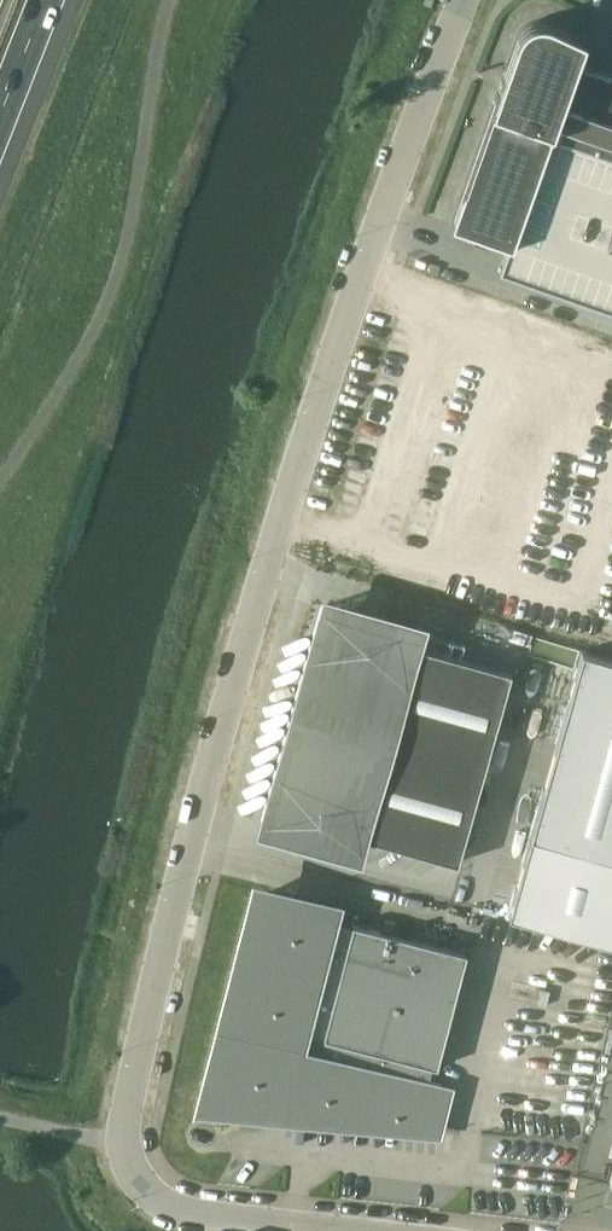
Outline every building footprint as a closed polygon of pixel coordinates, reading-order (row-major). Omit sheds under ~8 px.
[(451,221),(513,240),(504,267),(611,305),(611,69),(579,57),(590,28),(547,10),(537,11),(528,17),(523,23),(451,221)] [(424,620),(318,590),(251,829),(357,859),(363,836),(457,862),(510,671),(430,649),(433,636),(420,633),(424,620)] [(580,649),(506,915),(611,944),(611,658),(580,649)] [(501,830),(524,835),(526,825),(504,820),(501,830)] [(341,914),(261,895),(210,1106),(437,1129),(449,1087),(425,1081),(429,1065),(436,1066),(465,954),(353,925),(352,930),(338,926),(341,914)]
